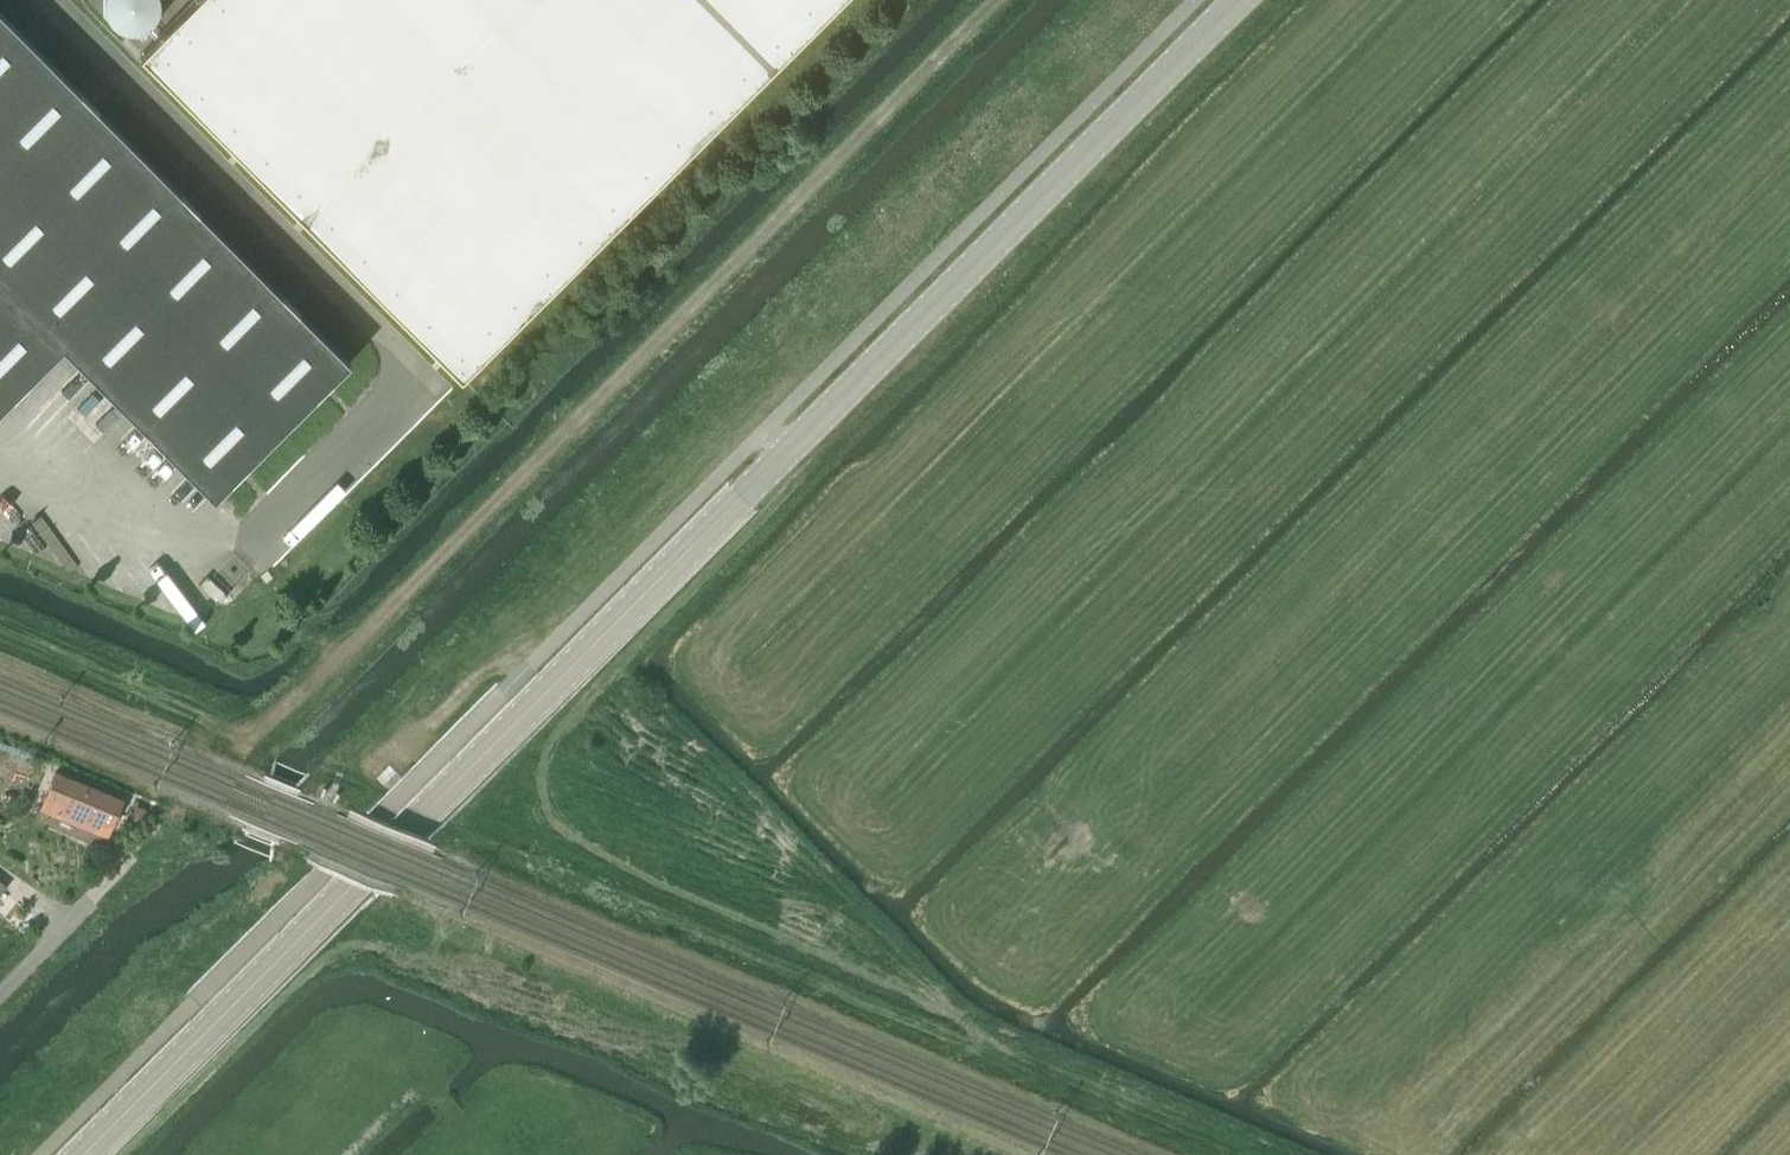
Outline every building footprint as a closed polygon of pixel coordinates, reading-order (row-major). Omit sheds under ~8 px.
[(140,53),(460,375),(838,0),(193,0),(140,53)] [(64,347),(215,498),(350,362),(0,11),(0,410),(64,347)] [(56,771),(46,795),(56,798),(51,811),(55,813),(74,821),(89,785),(56,771)] [(89,785),(74,821),(93,828),(98,831),(103,818),(113,822),(122,799),(89,785)]
